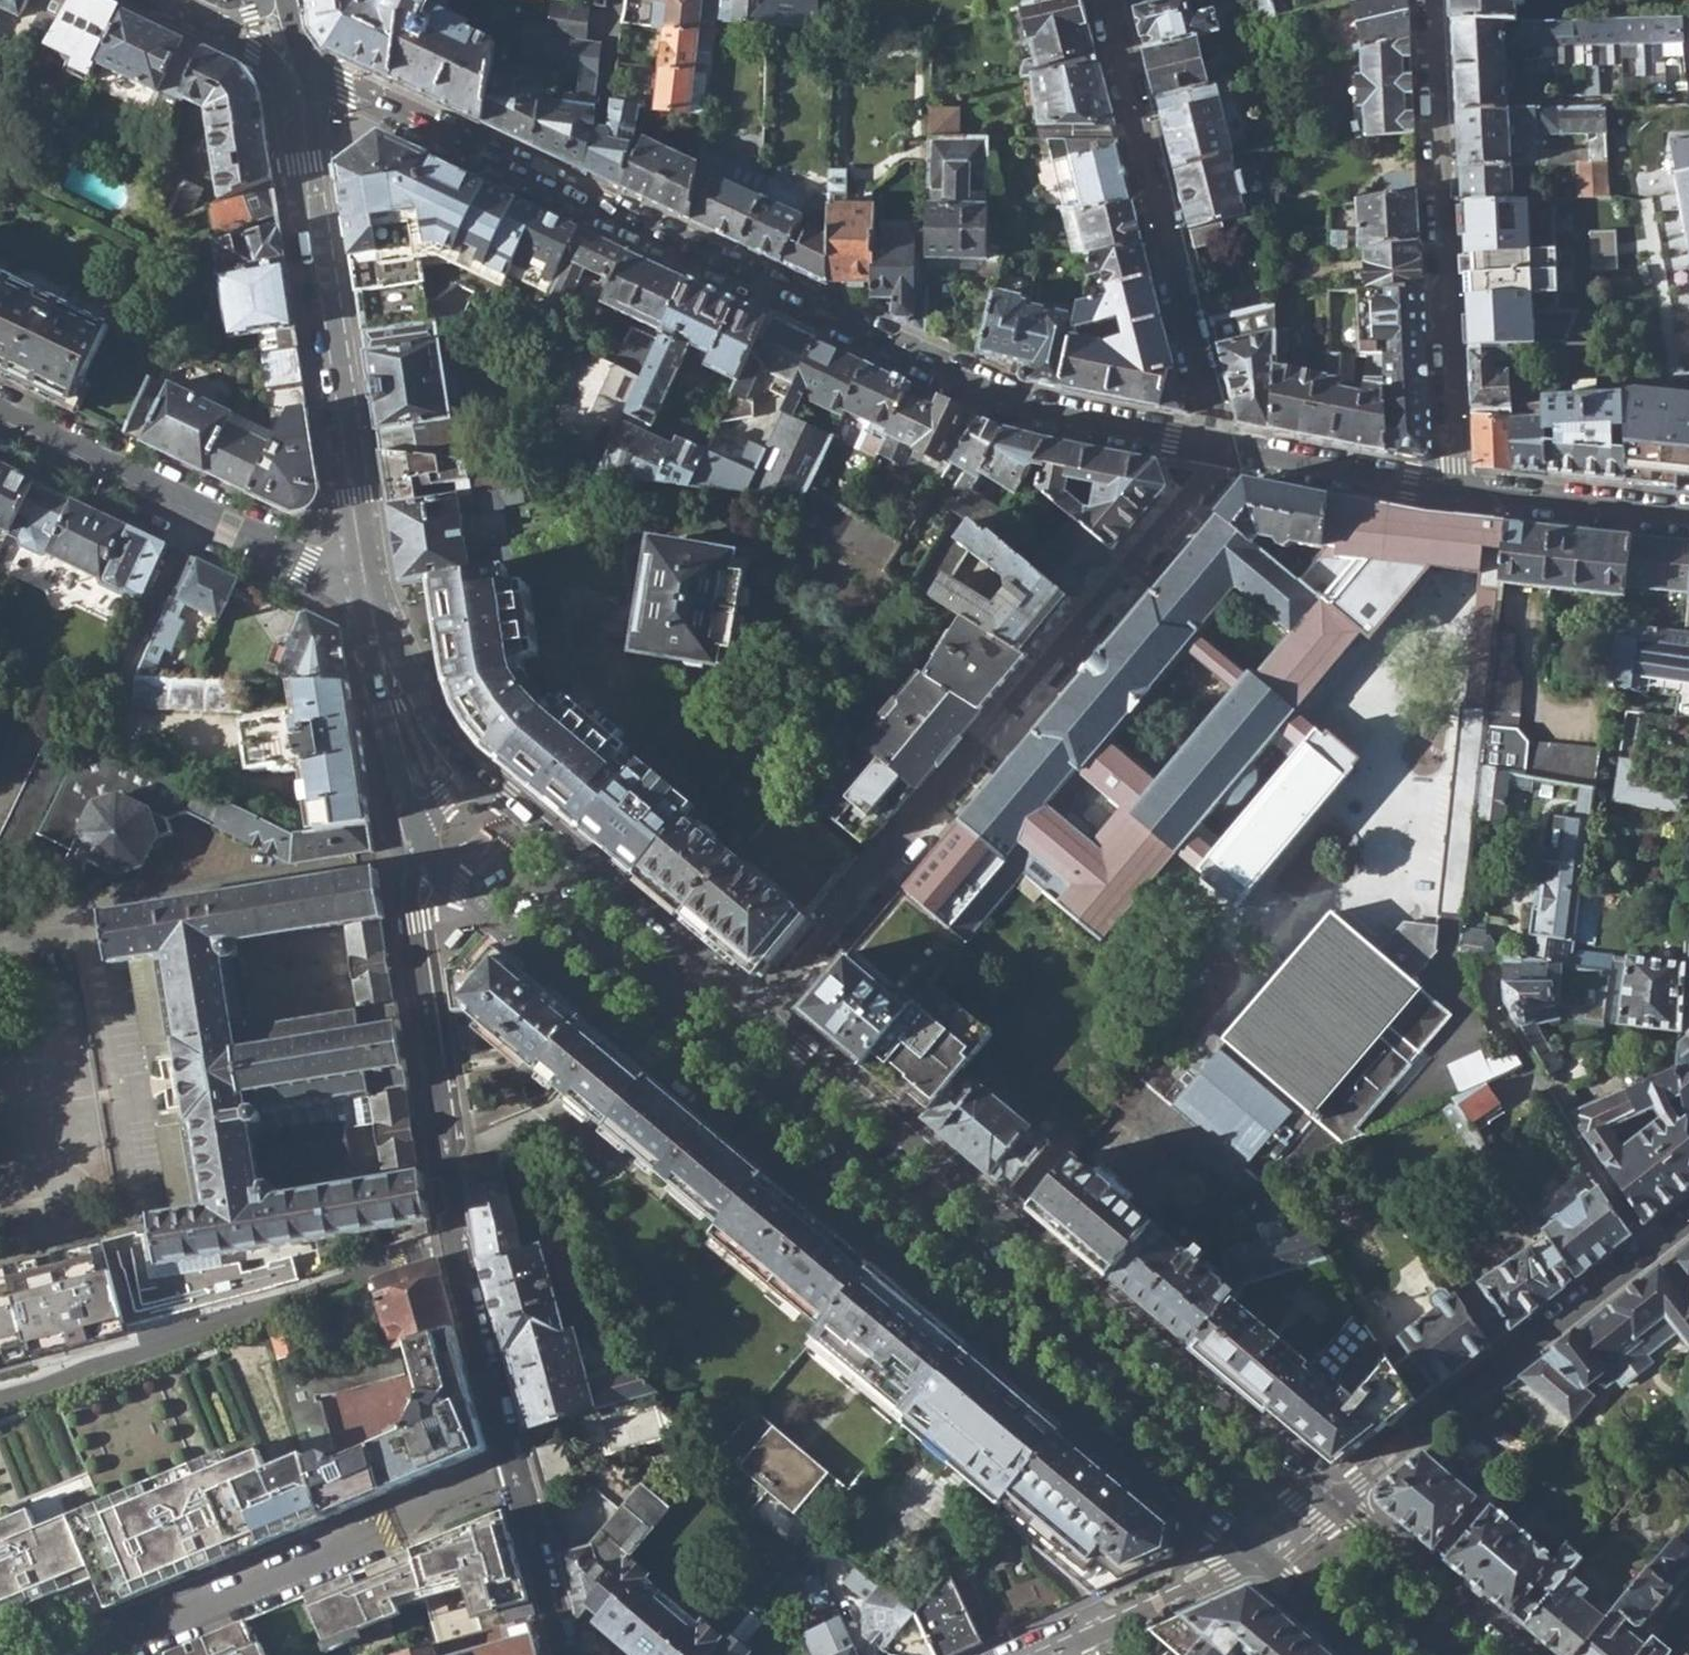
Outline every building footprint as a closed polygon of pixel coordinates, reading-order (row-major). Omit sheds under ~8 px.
[(19,14),(27,0),(0,0),(0,5),(19,14)] [(51,30),(68,0),(45,0),(33,22),(51,30)] [(87,80),(95,63),(122,8),(105,0),(68,0),(51,30),(47,38),(75,54),(68,70),(87,80)] [(484,124),(491,84),(496,43),(440,17),(445,4),(437,0),(312,0),(316,30),(332,52),(484,124)] [(500,11),(544,15),(546,0),(501,0),(500,11)] [(660,29),(696,32),(700,0),(662,0),(661,4),(651,4),(648,28),(660,29)] [(743,24),(744,0),(718,0),(716,21),(743,24)] [(743,24),(769,27),(820,31),(819,0),(744,0),(743,24)] [(1029,74),(1100,66),(1083,0),(1049,0),(1021,7),(1032,52),(1019,55),(1013,76),(1029,74)] [(1146,46),(1199,35),(1230,28),(1228,14),(1219,16),(1218,10),(1195,15),(1191,0),(1168,0),(1163,1),(1163,0),(1133,0),(1146,46)] [(1262,20),(1279,16),(1275,0),(1258,0),(1262,20)] [(1365,48),(1410,37),(1408,0),(1355,0),(1365,48)] [(1452,21),(1503,19),(1506,19),(1551,18),(1571,17),(1596,0),(1451,0),(1452,21)] [(1571,17),(1587,17),(1620,16),(1636,16),(1626,0),(1596,0),(1571,17)] [(158,88),(179,99),(180,96),(204,48),(122,8),(95,63),(155,92),(158,88)] [(554,8),(552,24),(589,27),(590,12),(554,8)] [(1679,14),(1649,15),(1652,65),(1653,68),(1664,68),(1664,51),(1663,39),(1681,38),(1679,14)] [(1649,15),(1636,16),(1620,16),(1622,40),(1637,40),(1638,66),(1652,65),(1649,15)] [(1623,66),(1622,40),(1620,16),(1587,17),(1589,45),(1589,62),(1590,94),(1601,94),(1602,47),(1609,47),(1613,65),(1623,66)] [(1553,64),(1573,63),(1572,47),(1589,45),(1587,17),(1571,17),(1551,18),(1552,46),(1553,64)] [(1539,47),(1552,46),(1551,18),(1506,19),(1507,47),(1521,47),(1522,60),(1539,60),(1539,47)] [(1452,21),(1456,112),(1508,111),(1503,19),(1452,21)] [(551,35),(550,41),(587,45),(589,27),(552,24),(551,35)] [(660,29),(657,72),(694,75),(696,32),(660,29)] [(484,124),(537,149),(543,105),(545,91),(547,74),(550,41),(551,35),(527,33),(522,89),(491,84),(484,124)] [(1146,46),(1158,98),(1213,86),(1199,35),(1146,46)] [(1415,133),(1410,37),(1365,48),(1363,49),(1364,78),(1353,79),(1356,139),(1415,133)] [(1664,51),(1682,51),(1681,38),(1663,39),(1664,51)] [(537,149),(591,174),(595,132),(602,46),(587,45),(550,41),(547,74),(583,77),(580,98),(566,96),(565,107),(543,105),(537,149)] [(1573,63),(1589,62),(1589,45),(1572,47),(1573,63)] [(211,133),(222,201),(273,178),(260,90),(239,64),(204,48),(180,96),(205,108),(207,112),(205,113),(209,131),(209,132),(209,133),(211,133)] [(1049,140),(1064,140),(1117,139),(1100,66),(1029,74),(1044,140),(1049,140)] [(689,118),(694,75),(657,72),(653,115),(689,118)] [(1158,98),(1177,169),(1236,152),(1237,152),(1221,84),(1213,86),(1158,98)] [(613,104),(608,133),(609,146),(638,149),(644,107),(613,104)] [(932,104),(931,139),(968,139),(967,105),(932,104)] [(1456,112),(1459,169),(1509,167),(1541,166),(1540,152),(1541,149),(1512,151),(1511,136),(1597,132),(1597,138),(1589,140),(1589,150),(1590,163),(1606,162),(1603,108),(1508,111),(1456,112)] [(598,177),(622,188),(638,149),(609,146),(608,133),(604,133),(595,132),(591,174),(598,177)] [(337,168),(340,185),(420,174),(429,156),(381,134),(337,168)] [(622,188),(690,220),(698,165),(698,161),(646,137),(622,188)] [(931,139),(929,239),(928,263),(978,265),(978,279),(997,282),(1005,249),(989,249),(991,140),(968,139),(931,139)] [(1117,139),(1064,140),(1049,140),(1066,212),(1078,215),(1082,214),(1134,200),(1117,139)] [(1541,166),(1576,165),(1590,163),(1589,150),(1540,152),(1541,166)] [(699,151),(698,161),(698,165),(764,198),(770,185),(699,151)] [(1177,169),(1191,228),(1223,221),(1249,215),(1245,195),(1250,194),(1245,172),(1241,173),(1236,152),(1177,169)] [(577,227),(429,156),(420,174),(340,185),(356,290),(425,279),(419,244),(439,241),(508,274),(513,261),(553,281),(561,261),(577,227)] [(1607,196),(1606,162),(1590,163),(1576,165),(1577,197),(1607,196)] [(162,212),(175,220),(189,216),(201,189),(185,180),(187,175),(165,164),(156,183),(162,212)] [(690,220),(741,245),(764,198),(698,165),(690,220)] [(1459,169),(1461,203),(1511,200),(1509,167),(1459,169)] [(1386,174),(1387,194),(1417,191),(1417,170),(1386,174)] [(1677,173),(1688,243),(1688,171),(1677,173)] [(831,172),(830,192),(830,205),(848,205),(847,172),(831,172)] [(211,206),(215,230),(278,217),(273,178),(222,201),(211,206)] [(741,245),(789,266),(811,223),(829,231),(830,205),(830,192),(813,192),(810,200),(770,185),(764,198),(741,245)] [(1361,247),(1366,247),(1420,240),(1417,191),(1387,194),(1360,200),(1361,247)] [(1088,257),(1093,256),(1144,241),(1134,200),(1082,214),(1078,215),(1088,257)] [(1467,349),(1508,347),(1538,345),(1536,293),(1561,292),(1559,248),(1534,249),(1532,200),(1511,200),(1461,203),(1467,349)] [(827,284),(872,287),(874,238),(874,206),(848,205),(830,205),(829,231),(827,284)] [(1074,261),(1088,257),(1078,215),(1066,212),(1063,211),(1074,261)] [(1228,241),(1223,221),(1191,228),(1196,248),(1228,241)] [(789,266),(827,284),(829,231),(811,223),(789,266)] [(258,331),(262,351),(297,346),(280,227),(218,241),(222,272),(219,273),(228,335),(258,331)] [(609,296),(629,252),(577,227),(561,261),(553,281),(544,306),(609,296)] [(929,239),(874,238),(872,287),(871,298),(893,299),(892,316),(927,331),(928,263),(929,239)] [(1422,285),(1420,240),(1366,247),(1367,288),(1376,288),(1422,285)] [(1104,277),(1107,290),(1152,277),(1144,241),(1093,256),(1088,279),(1104,277)] [(606,305),(647,326),(664,334),(691,280),(629,252),(609,296),(606,305)] [(70,399),(109,321),(0,268),(0,365),(70,399)] [(1062,388),(1161,406),(1167,371),(1176,370),(1152,277),(1107,290),(1108,297),(1083,303),(1080,314),(1076,331),(1118,321),(1119,327),(1124,326),(1128,339),(1112,342),(1075,335),(1062,388)] [(768,317),(691,280),(664,334),(625,418),(648,428),(652,422),(687,344),(678,339),(682,333),(690,339),(698,349),(696,353),(711,361),(707,367),(738,381),(768,317)] [(1387,350),(1389,380),(1389,394),(1389,451),(1427,459),(1432,458),(1422,285),(1376,288),(1367,288),(1361,288),(1364,350),(1368,350),(1387,350)] [(982,353),(1021,363),(1034,303),(1035,296),(996,289),(982,353)] [(358,303),(362,333),(382,330),(377,300),(358,303)] [(1025,377),(1062,388),(1075,335),(1076,331),(1080,314),(1034,303),(1021,363),(1029,364),(1025,377)] [(1238,422),(1272,427),(1273,367),(1274,305),(1214,318),(1238,422)] [(814,340),(768,317),(738,381),(730,397),(749,405),(761,380),(766,371),(794,386),(814,340)] [(362,333),(381,453),(456,460),(440,344),(449,341),(444,322),(382,330),(362,333)] [(555,417),(603,465),(625,418),(664,334),(647,326),(643,333),(631,328),(612,366),(583,352),(555,417)] [(864,362),(814,340),(794,386),(790,396),(782,411),(791,415),(799,398),(838,417),(864,362)] [(260,351),(266,388),(302,383),(297,346),(262,351),(260,351)] [(1467,349),(1470,408),(1511,406),(1509,364),(1508,347),(1467,349)] [(1327,378),(1273,367),(1272,427),(1389,451),(1389,394),(1389,380),(1387,350),(1368,350),(1369,373),(1366,390),(1354,387),(1356,351),(1327,351),(1327,378)] [(911,385),(864,362),(838,417),(883,439),(887,435),(905,393),(911,385)] [(1513,470),(1547,473),(1543,394),(1543,390),(1527,390),(1525,364),(1509,364),(1511,406),(1513,470)] [(1187,412),(1176,370),(1167,371),(1161,406),(1187,412)] [(794,386),(766,371),(761,380),(790,396),(794,386)] [(124,433),(203,470),(225,424),(231,410),(168,381),(166,384),(151,376),(124,433)] [(302,383),(266,388),(271,413),(288,410),(307,408),(302,383)] [(1638,387),(1619,390),(1624,481),(1688,488),(1688,392),(1638,387)] [(1547,473),(1624,481),(1619,390),(1543,394),(1547,473)] [(933,407),(905,393),(887,435),(914,449),(914,451),(939,463),(943,459),(952,463),(978,417),(938,398),(933,407)] [(1473,465),(1513,470),(1511,406),(1470,408),(1473,465)] [(251,493),(297,516),(319,489),(307,408),(288,410),(272,447),(251,493)] [(746,487),(800,494),(807,482),(827,438),(781,416),(763,452),(746,487)] [(1007,431),(978,417),(952,463),(969,473),(961,485),(970,493),(972,491),(983,473),(1007,431)] [(599,474),(659,479),(674,446),(646,435),(648,428),(625,418),(603,465),(599,474)] [(251,493),(272,447),(225,424),(203,470),(251,493)] [(1051,440),(1007,431),(983,473),(1002,488),(994,507),(972,491),(970,493),(958,511),(985,532),(1024,480),(1051,440)] [(691,483),(746,487),(763,452),(749,444),(746,449),(722,437),(714,452),(705,451),(691,483)] [(659,479),(691,483),(705,451),(678,438),(674,446),(659,479)] [(1163,491),(1158,463),(1051,440),(1024,480),(1069,517),(1112,551),(1163,491)] [(952,463),(943,459),(939,463),(914,451),(908,461),(910,473),(938,485),(952,463)] [(381,453),(388,507),(456,498),(473,495),(499,492),(510,489),(508,472),(477,476),(475,462),(456,460),(381,453)] [(8,529),(14,518),(31,479),(0,465),(0,525),(8,529)] [(127,592),(141,599),(165,543),(31,479),(14,518),(8,529),(6,533),(15,537),(20,545),(38,554),(48,553),(99,578),(104,587),(120,595),(127,592)] [(830,531),(885,568),(903,541),(807,482),(800,494),(797,534),(821,547),(830,531)] [(1247,483),(1219,516),(1254,544),(1260,536),(1278,541),(1279,544),(1289,546),(1291,543),(1326,550),(1331,497),(1247,483)] [(502,509),(499,492),(473,495),(474,507),(481,505),(482,512),(502,509)] [(457,509),(474,507),(473,495),(456,498),(457,509)] [(1383,564),(1460,572),(1478,575),(1476,593),(1500,595),(1501,585),(1508,525),(1418,514),(1331,497),(1326,550),(1326,556),(1328,557),(1383,564)] [(400,586),(430,580),(467,575),(465,564),(457,509),(456,498),(388,507),(400,586)] [(985,532),(958,511),(914,585),(935,600),(967,618),(1024,654),(1070,601),(1027,566),(985,532)] [(1364,705),(1358,700),(1326,739),(1296,715),(1362,634),(1344,618),(1304,585),(1254,544),(1219,516),(958,823),(1003,861),(1010,851),(1018,857),(1024,850),(1055,876),(1040,893),(1100,942),(1176,854),(1205,879),(1202,882),(1234,908),(1246,917),(1282,948),(1318,904),(1333,886),(1297,856),(1319,830),(1355,860),(1384,825),(1380,822),(1386,814),(1394,821),(1412,688),(1378,686),(1364,705)] [(1070,601),(1112,551),(1069,517),(1027,566),(1070,601)] [(1630,538),(1508,525),(1501,585),(1547,589),(1622,596),(1624,587),(1630,538)] [(1630,538),(1624,587),(1688,592),(1688,544),(1630,538)] [(692,664),(706,664),(708,658),(735,661),(740,630),(747,630),(749,617),(742,615),(742,604),(749,603),(751,587),(745,587),(748,555),(721,552),(722,544),(708,542),(707,550),(654,545),(654,547),(646,547),(634,647),(642,646),(642,651),(691,655),(692,664)] [(488,561),(482,562),(484,572),(507,569),(510,569),(508,551),(488,555),(488,561)] [(144,657),(159,664),(184,604),(219,620),(238,578),(187,554),(144,657)] [(1358,590),(1383,564),(1328,557),(1304,585),(1344,618),(1358,590)] [(482,562),(465,564),(467,575),(484,572),(482,562)] [(928,611),(935,600),(914,585),(885,568),(877,582),(921,611),(928,611)] [(444,672),(522,662),(538,656),(526,581),(509,579),(507,569),(484,572),(467,575),(430,580),(444,672)] [(1462,601),(1474,609),(1476,593),(1478,575),(1460,572),(1458,588),(1462,601)] [(1465,921),(1476,821),(1481,773),(1485,734),(1495,634),(1500,595),(1476,593),(1474,609),(1441,928),(1439,949),(1461,952),(1465,921)] [(1686,633),(1617,626),(1611,685),(1688,693),(1688,606),(1686,633)] [(300,684),(347,686),(338,626),(308,611),(301,614),(287,649),(276,645),(268,663),(279,668),(274,681),(300,684)] [(933,669),(928,679),(978,711),(1024,654),(967,618),(933,669)] [(1495,634),(1485,734),(1491,734),(1515,711),(1518,685),(1512,667),(1515,637),(1495,634)] [(525,681),(522,662),(444,672),(446,689),(454,711),(480,746),(501,764),(551,704),(525,681)] [(842,727),(866,748),(913,787),(978,711),(928,679),(902,665),(892,666),(842,727)] [(137,706),(247,710),(249,681),(137,672),(136,676),(137,706)] [(310,769),(319,830),(368,824),(347,686),(300,684),(305,717),(248,724),(255,772),(284,767),(286,773),(310,769)] [(1539,702),(1585,707),(1586,689),(1541,684),(1539,702)] [(501,764),(582,834),(631,772),(620,762),(628,749),(575,704),(561,712),(551,704),(501,764)] [(1522,778),(1527,740),(1512,734),(1515,711),(1491,734),(1485,734),(1481,773),(1509,776),(1522,778)] [(1534,779),(1575,785),(1597,786),(1601,758),(1601,751),(1533,742),(1527,740),(1522,778),(1534,779)] [(1601,751),(1601,758),(1649,764),(1651,750),(1603,743),(1601,751)] [(79,762),(42,835),(80,855),(117,874),(142,866),(158,837),(172,832),(168,819),(188,813),(200,788),(104,744),(79,762)] [(635,879),(680,917),(732,856),(786,793),(793,784),(747,745),(703,799),(635,879)] [(848,772),(845,767),(844,767),(837,769),(834,773),(833,779),(838,785),(818,807),(865,846),(913,787),(866,748),(848,772)] [(582,834),(635,879),(703,799),(649,751),(631,772),(582,834)] [(1503,823),(1507,790),(1509,776),(1481,773),(1476,821),(1503,823)] [(1533,792),(1534,779),(1522,778),(1509,776),(1507,790),(1533,792)] [(1596,792),(1592,815),(1609,817),(1609,822),(1668,830),(1672,788),(1616,782),(1612,795),(1596,792)] [(1575,785),(1571,824),(1591,825),(1592,815),(1596,792),(1597,786),(1575,785)] [(188,813),(293,862),(371,849),(368,824),(319,830),(297,834),(200,788),(188,813)] [(856,856),(786,793),(732,856),(680,917),(754,978),(856,856)] [(1565,963),(1573,963),(1574,954),(1591,825),(1571,824),(1557,822),(1552,859),(1540,858),(1527,959),(1565,963)] [(1023,879),(1003,861),(958,823),(902,890),(967,945),(1023,879)] [(127,960),(135,1001),(144,1048),(174,1043),(188,1123),(158,1128),(172,1212),(152,1217),(160,1266),(426,1222),(420,1173),(416,1172),(409,1131),(404,1091),(408,1089),(406,1085),(407,1056),(406,1028),(394,1006),(394,1000),(391,1000),(384,958),(378,917),(382,916),(375,870),(100,915),(108,962),(127,960)] [(933,985),(967,945),(902,890),(797,1015),(862,1069),(933,985)] [(1221,1044),(1330,914),(1318,904),(1282,948),(1246,917),(1234,908),(1198,951),(1210,960),(1222,946),(1226,949),(1244,929),(1274,954),(1257,974),(1259,976),(1210,1035),(1221,1044)] [(1241,1172),(1257,1185),(1268,1182),(1364,1136),(1357,1130),(1454,1018),(1414,981),(1439,949),(1441,928),(1405,925),(1380,953),(1330,914),(1221,1044),(1224,1046),(1193,1082),(1177,1068),(1161,1054),(1155,1061),(1137,1082),(1207,1142),(1241,1172)] [(1488,923),(1465,921),(1461,952),(1470,952),(1490,955),(1492,940),(1491,936),(1486,936),(1488,923)] [(468,1012),(523,1055),(568,1006),(495,944),(473,971),(468,967),(448,970),(456,1013),(468,1012)] [(1573,963),(1598,969),(1614,969),(1615,959),(1574,954),(1573,963)] [(1566,985),(1565,963),(1527,959),(1502,957),(1507,1002),(1524,1032),(1535,1026),(1555,1016),(1556,985),(1566,985)] [(1608,1025),(1621,1028),(1629,960),(1615,959),(1614,969),(1611,1001),(1608,1025)] [(1684,1033),(1686,1009),(1688,966),(1629,960),(1621,1028),(1684,1033)] [(1596,1000),(1611,1001),(1614,969),(1598,969),(1596,1000)] [(920,1119),(1006,1191),(1046,1144),(962,1071),(992,1035),(933,985),(862,1069),(901,1102),(908,1094),(927,1111),(920,1119)] [(523,1055),(591,1114),(634,1063),(568,1006),(523,1055)] [(1561,1068),(1535,1026),(1524,1032),(1549,1075),(1561,1068)] [(1195,1047),(1177,1068),(1193,1082),(1224,1046),(1221,1044),(1210,1035),(1207,1038),(1198,1049),(1195,1047)] [(1483,1082),(1521,1064),(1512,1048),(1498,1054),(1482,1061),(1476,1050),(1444,1065),(1458,1093),(1483,1082)] [(750,1162),(634,1063),(591,1114),(706,1214),(750,1162)] [(1635,1095),(1642,1112),(1658,1105),(1666,1117),(1626,1147),(1617,1133),(1625,1128),(1621,1123),(1587,1139),(1645,1224),(1688,1189),(1688,1136),(1686,1133),(1685,1116),(1684,1073),(1635,1095)] [(1257,1185),(1241,1172),(1207,1142),(1137,1082),(1117,1106),(1197,1175),(1203,1169),(1234,1198),(1257,1185)] [(1451,1096),(1476,1134),(1492,1123),(1491,1120),(1505,1112),(1483,1082),(1458,1093),(1451,1096)] [(1578,1122),(1587,1139),(1621,1123),(1642,1112),(1635,1095),(1632,1089),(1584,1113),(1578,1122)] [(465,1162),(480,1262),(541,1245),(549,1243),(562,1240),(560,1233),(520,1244),(500,1172),(514,1167),(508,1144),(465,1162)] [(1028,1210),(1109,1279),(1156,1224),(1129,1202),(1134,1196),(1094,1160),(1087,1167),(1074,1155),(1028,1210)] [(715,1222),(815,1307),(860,1255),(750,1162),(706,1214),(715,1222)] [(1541,1229),(1542,1231),(1543,1233),(1575,1278),(1630,1235),(1597,1186),(1592,1191),(1590,1187),(1584,1187),(1576,1192),(1577,1202),(1560,1213),(1554,1208),(1544,1215),(1546,1225),(1541,1229)] [(1109,1279),(1193,1350),(1237,1297),(1228,1286),(1230,1284),(1217,1273),(1214,1276),(1156,1224),(1109,1279)] [(1235,1278),(1230,1284),(1228,1286),(1237,1297),(1244,1289),(1294,1272),(1321,1261),(1300,1230),(1227,1255),(1235,1278)] [(1543,1233),(1460,1300),(1491,1345),(1575,1278),(1543,1233)] [(579,1292),(562,1240),(549,1243),(565,1297),(579,1292)] [(1543,1359),(1581,1392),(1638,1346),(1635,1342),(1663,1320),(1684,1347),(1688,1343),(1688,1243),(1543,1359)] [(480,1262),(504,1350),(566,1333),(541,1245),(480,1262)] [(969,1346),(860,1255),(815,1307),(797,1330),(808,1340),(906,1419),(969,1346)] [(371,1280),(389,1347),(394,1346),(405,1343),(451,1331),(436,1275),(433,1260),(371,1280)] [(120,1330),(104,1272),(91,1275),(83,1277),(54,1285),(11,1296),(10,1308),(0,1311),(0,1361),(120,1330)] [(1193,1350),(1269,1415),(1348,1318),(1294,1272),(1244,1289),(1237,1297),(1193,1350)] [(1408,1356),(1392,1368),(1417,1403),(1491,1345),(1460,1300),(1456,1295),(1449,1299),(1446,1294),(1441,1292),(1428,1302),(1427,1307),(1432,1315),(1398,1341),(1408,1356)] [(1354,1311),(1348,1318),(1269,1415),(1333,1469),(1417,1403),(1392,1368),(1354,1311)] [(269,1326),(277,1356),(300,1351),(290,1318),(269,1326)] [(589,1327),(574,1331),(576,1340),(591,1337),(589,1327)] [(451,1331),(405,1343),(419,1397),(399,1434),(383,1441),(397,1487),(484,1450),(451,1331)] [(574,1331),(566,1333),(504,1350),(525,1428),(595,1407),(587,1379),(576,1340),(574,1331)] [(846,1490),(906,1419),(808,1340),(752,1410),(846,1490)] [(402,1375),(394,1346),(389,1347),(343,1359),(351,1389),(368,1384),(402,1375)] [(982,1492),(998,1506),(1064,1428),(969,1346),(906,1419),(846,1490),(833,1505),(860,1529),(844,1550),(866,1570),(875,1560),(904,1583),(982,1492)] [(218,1347),(187,1361),(189,1366),(220,1352),(218,1347)] [(316,1398),(351,1389),(343,1359),(283,1376),(323,1519),(397,1487),(383,1441),(329,1463),(327,1457),(332,1454),(316,1398)] [(1590,1400),(1581,1392),(1543,1359),(1516,1380),(1567,1425),(1590,1400)] [(624,1365),(587,1379),(595,1407),(654,1392),(624,1365)] [(810,1533),(833,1505),(846,1490),(752,1410),(714,1454),(810,1533)] [(1177,1524),(1064,1428),(998,1506),(993,1513),(1091,1594),(1169,1559),(1177,1524)] [(530,1448),(537,1472),(571,1464),(566,1443),(559,1441),(530,1448)] [(1376,1504),(1444,1560),(1491,1508),(1497,1502),(1484,1490),(1476,1499),(1423,1452),(1376,1489),(1376,1504)] [(106,1517),(75,1530),(96,1580),(104,1598),(182,1566),(195,1560),(200,1572),(217,1565),(199,1522),(213,1517),(226,1547),(242,1540),(288,1521),(292,1533),(323,1519),(305,1457),(267,1473),(258,1453),(228,1466),(197,1479),(182,1485),(121,1511),(106,1517)] [(223,1454),(192,1467),(197,1479),(228,1466),(223,1454)] [(792,1553),(810,1533),(714,1454),(697,1474),(792,1553)] [(575,1479),(571,1464),(537,1472),(542,1491),(575,1479)] [(577,1616),(582,1610),(626,1558),(666,1511),(642,1490),(613,1465),(582,1477),(620,1513),(592,1547),(561,1559),(577,1616)] [(177,1474),(116,1499),(121,1511),(182,1485),(177,1474)] [(653,1480),(642,1490),(666,1511),(674,1499),(653,1480)] [(101,1506),(70,1518),(75,1530),(106,1517),(101,1506)] [(16,1518),(11,1507),(0,1512),(0,1525),(16,1518)] [(1444,1560),(1523,1627),(1537,1611),(1524,1597),(1534,1585),(1548,1598),(1568,1575),(1583,1559),(1566,1545),(1553,1560),(1491,1508),(1444,1560)] [(28,1594),(34,1606),(50,1599),(32,1557),(47,1550),(39,1531),(31,1512),(16,1518),(0,1525),(0,1606),(28,1594)] [(502,1514),(419,1547),(303,1596),(322,1644),(385,1618),(387,1622),(397,1617),(393,1607),(390,1600),(422,1591),(424,1598),(437,1645),(508,1625),(505,1612),(527,1605),(512,1549),(502,1553),(493,1522),(503,1517),(502,1514)] [(493,1522),(502,1553),(512,1549),(503,1517),(493,1522)] [(32,1557),(50,1599),(96,1580),(75,1530),(70,1518),(39,1531),(47,1550),(32,1557)] [(247,1552),(292,1533),(288,1521),(242,1540),(247,1552)] [(1673,1547),(1685,1557),(1688,1553),(1688,1528),(1673,1547)] [(1669,1654),(1685,1636),(1670,1624),(1645,1651),(1622,1631),(1627,1626),(1635,1632),(1642,1629),(1688,1573),(1688,1560),(1685,1557),(1673,1547),(1607,1622),(1579,1654),(1670,1654),(1669,1654)] [(719,1639),(702,1623),(705,1619),(685,1600),(692,1592),(678,1579),(670,1589),(648,1571),(644,1574),(626,1558),(582,1610),(595,1622),(593,1625),(617,1647),(610,1654),(706,1654),(719,1639)] [(182,1566),(104,1598),(109,1610),(187,1577),(182,1566)] [(907,1614),(875,1652),(878,1654),(955,1654),(981,1643),(946,1567),(907,1614)] [(1556,1654),(1579,1654),(1607,1622),(1580,1599),(1587,1591),(1568,1575),(1548,1598),(1537,1611),(1523,1627),(1556,1654)] [(1253,1586),(1151,1631),(1166,1646),(1150,1654),(1234,1654),(1240,1648),(1248,1654),(1334,1654),(1253,1586)] [(862,1640),(875,1652),(907,1614),(873,1587),(859,1604),(862,1640)] [(393,1607),(424,1598),(422,1591),(390,1600),(393,1607)] [(34,1606),(28,1594),(0,1606),(0,1620),(34,1606)] [(537,1654),(540,1654),(538,1649),(535,1650),(533,1640),(536,1640),(535,1636),(532,1636),(528,1622),(531,1621),(530,1618),(508,1625),(437,1645),(400,1654),(537,1654)] [(252,1648),(247,1650),(243,1641),(248,1637),(242,1621),(164,1654),(255,1654),(252,1648)] [(820,1654),(834,1654),(847,1649),(840,1636),(832,1631),(818,1637),(816,1646),(820,1654)] [(743,1653),(722,1635),(719,1639),(706,1654),(746,1654),(743,1653)]
